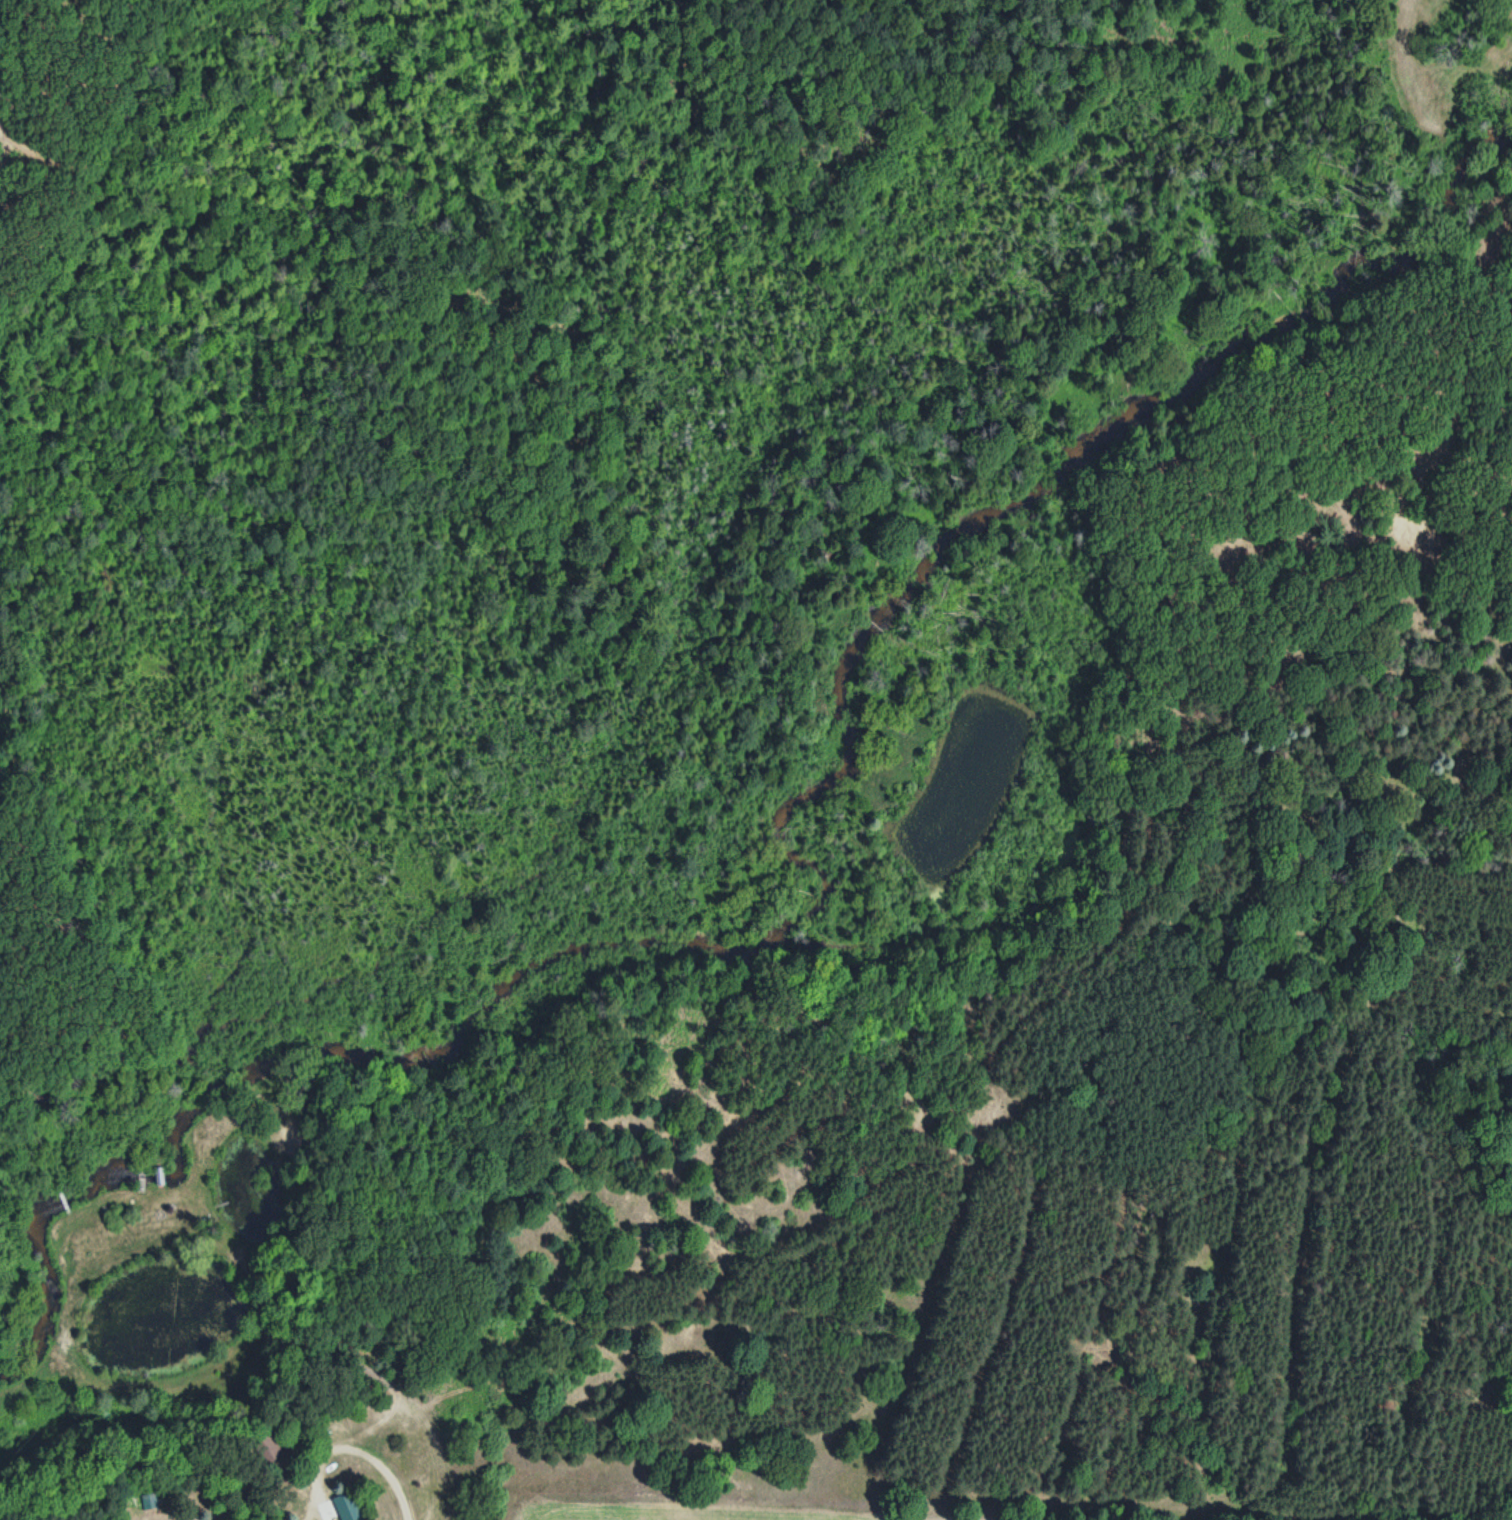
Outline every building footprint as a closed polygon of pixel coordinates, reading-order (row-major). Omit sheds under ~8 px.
[(256,1431),(246,1445),(264,1458),(274,1444),(256,1431)]
